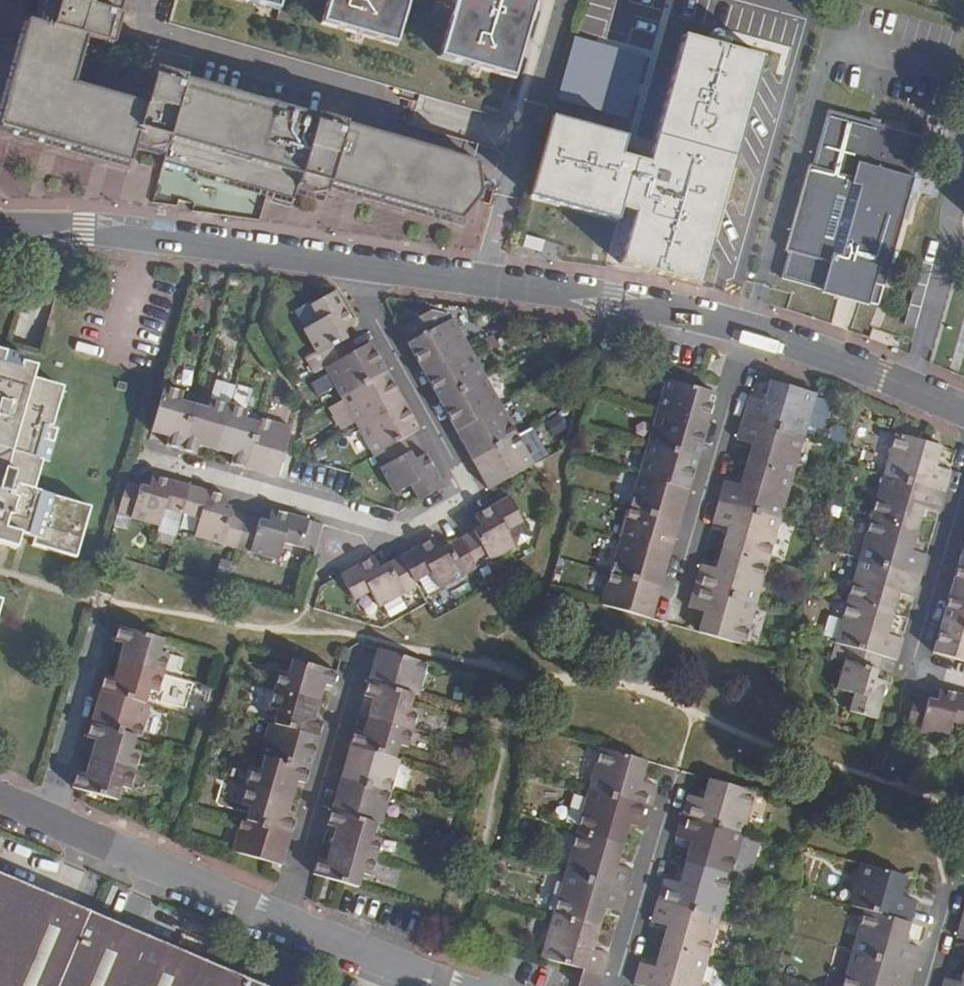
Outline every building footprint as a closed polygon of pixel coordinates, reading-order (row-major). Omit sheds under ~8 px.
[(38,21),(28,18),(0,120),(0,129),(134,166),(140,147),(169,155),(166,164),(298,201),(302,191),(331,199),(334,187),(471,225),(488,163),(159,69),(150,100),(78,81),(91,36),(115,42),(127,0),(44,0),(38,21)] [(278,10),(280,0),(243,0),(278,10)] [(323,23),(396,44),(408,0),(330,0),(323,23)] [(441,56),(514,76),(535,0),(457,0),(441,56)] [(781,10),(804,15),(807,4),(790,0),(783,0),(781,10)] [(621,47),(613,51),(583,166),(573,164),(560,214),(566,222),(620,237),(623,230),(702,252),(705,249),(719,199),(717,197),(712,196),(716,183),(679,174),(665,153),(686,71),(673,68),(674,63),(671,60),(656,56),(648,60),(641,58),(637,50),(621,47)] [(923,139),(828,113),(813,168),(808,167),(787,244),(792,245),(782,283),(821,294),(820,297),(856,306),(857,305),(877,310),(923,139)] [(352,325),(334,291),(309,306),(318,321),(302,330),(323,369),(353,352),(342,332),(352,325)] [(422,373),(467,349),(451,319),(446,323),(442,316),(428,312),(405,326),(414,341),(407,345),(413,356),(418,355),(421,360),(417,363),(422,373)] [(414,341),(405,326),(399,330),(407,345),(414,341)] [(353,352),(323,369),(339,398),(384,372),(378,361),(374,362),(371,357),(375,354),(368,343),(353,352)] [(439,403),(484,378),(467,349),(422,373),(430,385),(433,383),(436,389),(432,391),(439,403)] [(22,364),(24,358),(0,351),(0,358),(22,364)] [(34,382),(38,368),(22,364),(0,358),(0,545),(17,550),(23,532),(36,536),(33,547),(76,559),(90,510),(34,493),(43,462),(51,434),(64,391),(34,382)] [(384,372),(339,398),(356,427),(401,402),(395,391),(391,393),(388,387),(392,385),(384,372)] [(455,432),(500,407),(484,378),(439,403),(446,415),(450,413),(453,419),(449,421),(455,432)] [(716,394),(666,380),(656,412),(707,427),(710,414),(705,413),(707,407),(712,409),(716,394)] [(740,417),(802,435),(814,393),(768,380),(762,402),(746,397),(740,417)] [(178,452),(191,406),(178,402),(181,393),(162,388),(150,427),(168,432),(164,448),(178,452)] [(215,445),(226,406),(209,401),(207,410),(191,406),(178,452),(195,456),(200,441),(215,445)] [(401,402),(356,427),(372,457),(402,441),(418,431),(411,419),(406,421),(403,416),(407,414),(401,402)] [(246,411),(226,406),(215,445),(233,451),(229,466),(243,470),(256,424),(243,421),(246,411)] [(516,437),(500,407),(455,432),(462,443),(465,441),(469,446),(464,448),(472,462),(516,437)] [(707,427),(656,412),(647,445),(697,459),(701,446),(696,445),(698,439),(703,440),(707,427)] [(790,478),(802,435),(740,417),(734,440),(750,445),(744,465),(790,478)] [(258,419),(256,424),(243,470),(257,474),(259,469),(266,471),(265,476),(275,479),(290,428),(258,419)] [(939,446),(894,433),(882,475),(944,492),(950,471),(934,466),(939,446)] [(51,434),(43,462),(50,465),(58,436),(51,434)] [(533,466),(516,437),(472,462),(479,473),(482,471),(485,476),(482,479),(488,491),(494,488),(533,466)] [(410,486),(419,503),(443,488),(424,455),(413,461),(402,441),(372,457),(393,495),(410,486)] [(697,459),(647,445),(638,476),(689,491),(692,479),(686,478),(689,470),(694,472),(697,459)] [(778,520),(790,478),(744,465),(738,486),(722,481),(716,502),(778,520)] [(944,492),(882,475),(869,517),(916,530),(921,511),(937,515),(944,492)] [(689,491),(638,476),(628,510),(680,524),(683,510),(677,509),(679,502),(685,504),(689,491)] [(125,485),(117,515),(158,527),(164,510),(179,515),(187,489),(151,478),(147,491),(125,485)] [(224,499),(187,489),(179,515),(199,520),(194,538),(235,549),(243,518),(221,512),(224,499)] [(507,498),(501,501),(475,517),(481,528),(460,540),(475,568),(514,546),(506,531),(521,523),(507,498)] [(766,562),(778,520),(716,502),(710,525),(726,530),(721,549),(766,562)] [(680,524),(628,510),(619,541),(671,556),(674,543),(668,542),(670,535),(676,537),(680,524)] [(266,525),(243,518),(235,549),(278,561),(282,544),(300,548),(307,523),(270,512),(266,525)] [(916,530),(869,517),(857,559),(919,577),(926,554),(910,550),(916,530)] [(475,568),(460,540),(440,552),(433,540),(399,559),(413,584),(430,574),(438,589),(475,568)] [(671,556),(619,541),(610,574),(661,589),(665,575),(659,573),(661,567),(667,569),(671,556)] [(766,562),(721,549),(715,568),(698,564),(692,587),(754,604),(766,562)] [(413,584),(399,559),(396,555),(376,566),(371,557),(339,576),(353,601),(370,592),(379,608),(415,587),(413,584)] [(959,556),(955,570),(960,571),(958,577),(953,576),(950,589),(963,593),(963,557),(959,556)] [(857,559),(845,602),(892,614),(898,594),(913,598),(919,577),(857,559)] [(602,606),(653,620),(656,608),(650,606),(653,599),(658,600),(661,589),(610,574),(602,606)] [(742,646),(754,604),(692,587),(686,608),(703,612),(697,633),(742,646)] [(950,589),(946,601),(951,602),(949,609),(944,607),(940,621),(963,628),(963,593),(950,589)] [(833,644),(848,648),(880,657),(895,661),(902,637),(887,633),(892,614),(845,602),(833,644)] [(940,621),(937,634),(942,635),(940,643),(934,641),(931,653),(963,663),(963,628),(940,621)] [(157,655),(162,639),(117,625),(112,641),(127,645),(123,662),(162,673),(167,658),(157,655)] [(417,694),(427,662),(377,648),(377,650),(373,662),(378,664),(376,671),(371,670),(368,680),(413,693),(417,694)] [(849,711),(875,718),(886,681),(874,678),(875,672),(880,657),(848,648),(836,688),(854,693),(849,711)] [(279,671),(275,689),(313,700),(318,683),(332,687),(336,671),(292,659),(288,674),(279,671)] [(157,691),(162,673),(123,662),(118,681),(102,677),(98,690),(144,703),(149,688),(157,691)] [(373,716),(412,728),(417,712),(408,709),(413,693),(368,680),(363,696),(378,700),(373,716)] [(313,700),(275,689),(269,707),(278,710),(274,723),(318,736),(322,722),(308,719),(313,700)] [(149,705),(144,703),(98,690),(94,703),(100,705),(98,711),(93,709),(89,722),(135,736),(140,738),(149,705)] [(963,725),(963,697),(939,690),(935,703),(913,697),(904,727),(948,739),(953,722),(963,725)] [(407,747),(412,728),(373,716),(368,735),(354,731),(350,745),(394,758),(398,744),(407,747)] [(135,736),(89,722),(85,738),(100,742),(95,760),(134,771),(139,753),(130,751),(135,736)] [(274,723),(269,722),(259,754),(266,756),(308,769),(312,757),(307,756),(310,748),(314,749),(318,736),(274,723)] [(340,778),(390,792),(399,759),(394,758),(350,745),(346,759),(350,760),(348,767),(343,766),(340,778)] [(601,746),(589,789),(651,807),(657,785),(641,781),(647,759),(601,746)] [(253,768),(247,786),(286,797),(290,779),(304,783),(308,769),(266,756),(261,770),(253,768)] [(134,771),(95,760),(90,776),(75,772),(71,787),(116,801),(121,785),(129,787),(134,771)] [(743,832),(755,790),(709,777),(702,798),(687,794),(681,815),(743,832)] [(334,798),(331,811),(375,823),(380,824),(390,792),(340,778),(336,791),(341,793),(339,800),(334,798)] [(286,797),(247,786),(241,804),(251,807),(247,821),(290,834),(294,819),(280,815),(286,797)] [(589,789),(576,831),(623,844),(629,825),(645,829),(651,807),(589,789)] [(341,830),(336,846),(376,858),(380,841),(371,838),(375,823),(331,811),(327,825),(341,830)] [(685,861),(731,875),(743,832),(681,815),(674,838),(690,842),(685,861)] [(241,819),(232,852),(281,867),(284,853),(280,852),(282,845),(286,846),(290,834),(247,821),(241,819)] [(576,831),(564,873),(627,891),(633,868),(618,864),(623,844),(576,831)] [(331,863),(317,859),(312,875),(357,888),(362,871),(371,874),(376,858),(336,846),(331,863)] [(663,877),(657,900),(719,917),(731,875),(685,861),(679,882),(663,877)] [(864,907),(910,921),(916,899),(901,895),(907,874),(861,861),(849,903),(864,907)] [(564,873),(552,915),(599,929),(605,909),(620,914),(627,891),(564,873)] [(0,877),(0,985),(260,985),(0,877)] [(667,927),(661,946),(707,959),(719,917),(657,900),(650,922),(667,927)] [(852,949),(914,967),(920,946),(904,942),(910,921),(864,907),(852,949)] [(552,915),(540,957),(580,969),(583,969),(603,975),(609,953),(593,948),(599,929),(552,915)] [(639,961),(633,983),(642,985),(699,985),(707,959),(661,946),(655,966),(639,961)] [(842,985),(892,985),(897,985),(909,985),(914,967),(852,949),(842,985)] [(960,981),(945,977),(942,985),(963,985),(963,968),(960,981)] [(578,985),(600,985),(603,975),(583,969),(578,985)]
